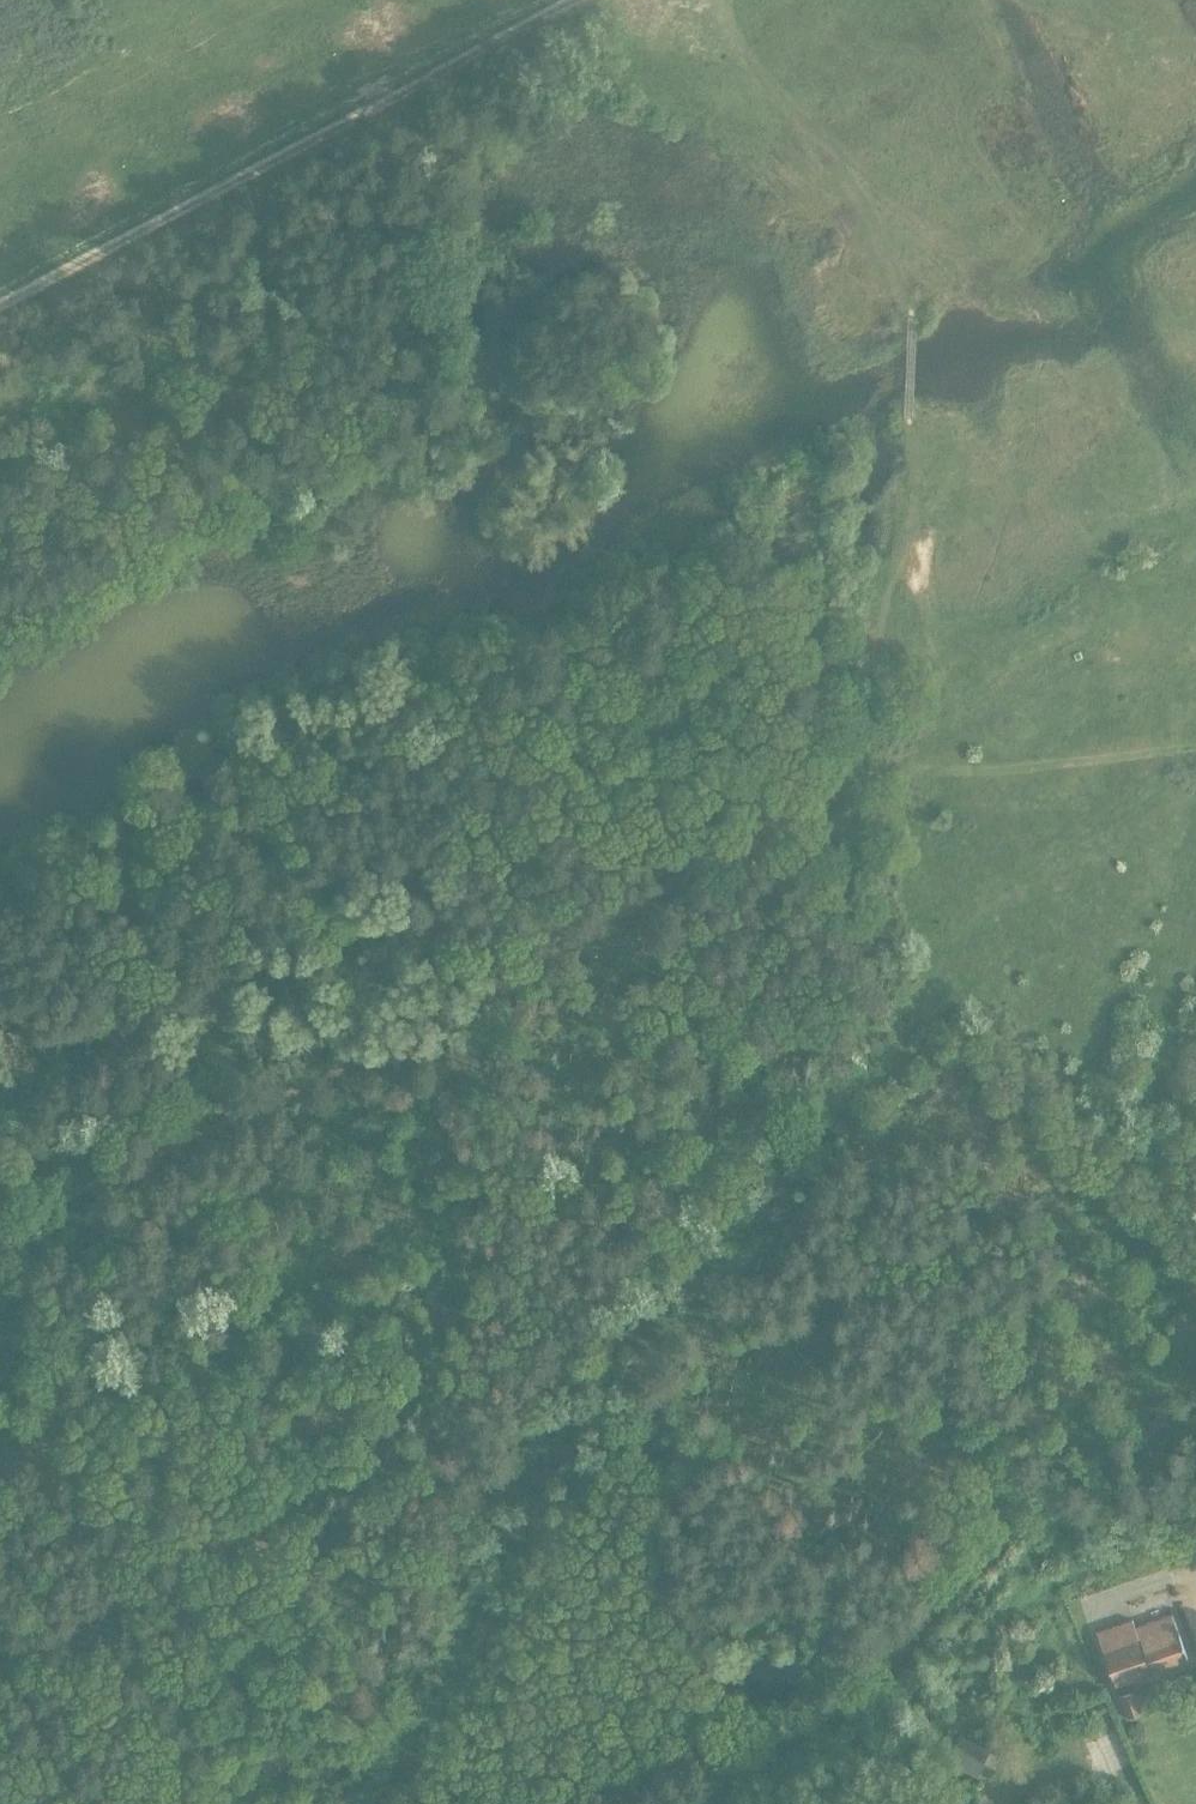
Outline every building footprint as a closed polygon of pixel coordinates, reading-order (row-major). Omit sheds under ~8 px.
[(1184,1537),(1194,1558),(1195,1557),(1195,1531),(1184,1537)] [(1133,1618),(1097,1630),(1115,1683),(1152,1670),(1151,1669),(1187,1657),(1172,1613),(1135,1626),(1133,1618)] [(1134,1689),(1120,1694),(1128,1717),(1142,1711),(1134,1689)] [(960,1733),(949,1759),(975,1771),(986,1745),(960,1733)]
